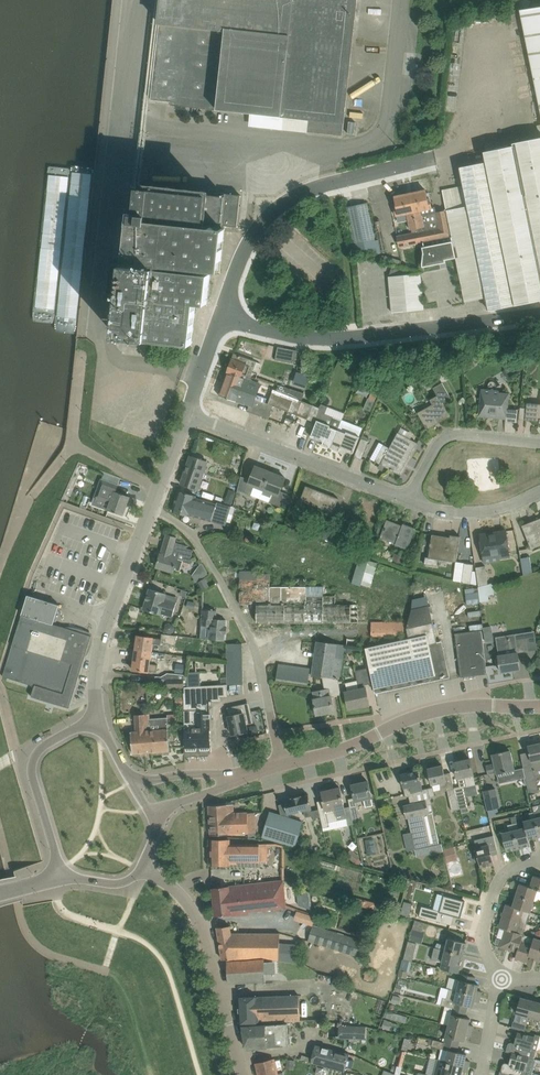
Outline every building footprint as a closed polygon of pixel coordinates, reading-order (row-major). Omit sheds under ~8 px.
[(152,99),(172,102),(171,105),(217,110),(217,109),(309,119),(308,131),(343,135),(357,0),(162,0),(152,99)] [(356,122),(349,121),(348,133),(355,134),(356,122)] [(537,125),(539,138),(514,143),(515,145),(485,151),(487,162),(461,167),(465,190),(444,195),(447,210),(456,258),(465,302),(487,297),(490,310),(539,300),(539,124),(537,125)] [(137,165),(135,180),(147,182),(149,166),(137,165)] [(134,186),(131,212),(142,213),(145,216),(146,216),(147,217),(149,217),(151,217),(154,216),(156,214),(159,214),(160,215),(161,217),(162,218),(164,219),(167,219),(168,219),(170,218),(171,217),(172,216),(173,215),(176,216),(177,218),(180,220),(182,221),(184,221),(185,221),(187,220),(188,219),(189,218),(190,217),(192,217),(193,219),(194,220),(197,222),(199,223),(200,223),(201,222),(205,222),(207,220),(222,222),(225,196),(208,194),(202,191),(196,194),(192,194),(186,189),(179,192),(175,192),(169,187),(162,191),(158,190),(152,185),(145,188),(134,186)] [(424,252),(422,262),(423,267),(440,263),(439,258),(445,257),(445,260),(456,258),(447,210),(436,212),(435,207),(432,208),(430,199),(428,200),(426,190),(410,193),(417,228),(420,243),(424,242),(425,246),(423,247),(424,252)] [(131,212),(126,261),(221,271),(225,228),(221,227),(221,225),(238,227),(241,195),(208,191),(208,194),(225,196),(222,222),(207,220),(205,222),(201,222),(200,223),(199,223),(197,222),(194,220),(193,219),(192,217),(190,217),(189,218),(188,219),(187,220),(185,221),(184,221),(182,221),(180,220),(177,218),(176,216),(173,215),(172,216),(171,217),(170,218),(168,219),(167,219),(164,219),(162,218),(161,217),(160,215),(159,214),(156,214),(154,216),(151,217),(149,217),(147,217),(146,216),(145,216),(142,213),(131,212)] [(412,229),(417,228),(410,193),(395,197),(397,206),(394,207),(396,216),(407,213),(410,230),(412,229)] [(368,202),(346,207),(356,252),(372,249),(373,254),(387,251),(384,238),(376,239),(370,213),(368,202)] [(400,247),(420,243),(417,228),(412,229),(413,233),(397,236),(400,247)] [(120,300),(116,335),(192,344),(197,302),(208,303),(211,273),(110,262),(106,299),(120,300)] [(394,264),(390,276),(389,276),(393,312),(424,309),(421,273),(405,268),(394,264)] [(275,360),(294,363),(297,350),(278,347),(275,360)] [(232,359),(229,368),(251,376),(253,368),(254,368),(257,361),(235,354),(233,359),(232,359)] [(466,361),(471,368),(475,365),(470,358),(466,361)] [(227,374),(224,382),(241,388),(239,394),(244,396),(245,395),(274,405),(273,406),(315,420),(320,407),(302,400),(304,393),(279,385),(277,391),(261,384),(250,380),(251,376),(229,368),(227,373),(227,374)] [(369,384),(362,381),(360,387),(367,390),(369,384)] [(269,418),(273,406),(274,405),(245,395),(244,396),(239,394),(241,388),(224,382),(220,395),(236,401),(257,408),(256,413),(248,410),(247,411),(269,418)] [(433,404),(418,412),(427,429),(436,424),(436,423),(439,421),(440,422),(451,416),(443,402),(451,397),(443,382),(434,387),(438,395),(430,399),(433,404)] [(483,388),(481,404),(480,414),(493,416),(493,414),(497,415),(497,416),(507,417),(509,392),(500,392),(500,390),(483,388)] [(364,408),(371,411),(377,395),(371,393),(369,398),(368,398),(364,408)] [(527,408),(526,419),(539,421),(539,404),(528,402),(527,408)] [(320,443),(331,447),(345,413),(321,404),(320,407),(315,420),(315,422),(317,423),(311,436),(321,440),(320,443)] [(354,453),(358,443),(361,433),(363,428),(353,423),(343,419),(345,413),(331,447),(342,452),(343,449),(354,453)] [(398,432),(390,448),(384,445),(376,461),(400,474),(405,465),(404,464),(406,461),(407,462),(417,442),(398,432)] [(362,438),(359,446),(355,456),(362,459),(366,449),(369,441),(369,440),(370,437),(363,435),(362,438)] [(204,472),(206,465),(208,461),(191,456),(181,484),(198,489),(204,472)] [(254,487),(264,490),(270,471),(256,466),(251,479),(241,476),(238,489),(251,494),(254,487)] [(286,477),(270,471),(264,490),(273,494),(270,502),(285,507),(290,494),(281,490),(286,477)] [(108,509),(111,510),(123,515),(130,496),(116,491),(118,484),(102,478),(99,485),(115,491),(115,493),(99,487),(96,497),(111,502),(108,509)] [(209,490),(211,482),(203,480),(201,488),(209,490)] [(306,485),(301,500),(333,512),(339,498),(306,485)] [(196,496),(190,494),(179,491),(173,511),(190,516),(191,515),(226,525),(227,521),(231,522),(234,514),(229,513),(232,506),(217,502),(216,506),(195,500),(196,496)] [(388,520),(381,537),(396,543),(396,544),(408,549),(416,528),(404,523),(402,526),(397,524),(397,523),(388,520)] [(527,536),(532,548),(539,545),(539,521),(532,524),(531,522),(523,525),(527,536)] [(327,528),(323,538),(333,541),(337,532),(327,528)] [(480,534),(485,563),(501,561),(501,558),(511,557),(507,530),(496,532),(496,534),(481,536),(481,534),(480,534)] [(157,567),(175,572),(176,569),(180,570),(182,564),(189,566),(194,550),(187,548),(188,546),(177,542),(176,542),(177,537),(167,534),(161,553),(157,567)] [(433,534),(431,545),(429,557),(426,556),(425,563),(437,565),(438,559),(456,561),(457,561),(461,536),(451,535),(450,538),(444,537),(444,536),(433,534)] [(392,561),(402,565),(405,556),(395,553),(392,561)] [(521,557),(525,573),(534,571),(530,555),(521,557)] [(465,563),(456,561),(454,580),(462,582),(478,584),(476,571),(473,570),(474,564),(465,563)] [(476,567),(479,586),(488,584),(486,566),(476,567)] [(254,571),(268,596),(283,588),(273,570),(265,574),(262,569),(255,573),(254,571)] [(268,596),(254,571),(246,575),(250,583),(243,587),(253,605),(268,596)] [(354,573),(331,586),(337,597),(345,592),(348,597),(364,591),(354,573)] [(204,578),(199,581),(204,589),(209,586),(204,578)] [(488,584),(479,586),(481,601),(490,600),(489,595),(495,594),(494,583),(488,584)] [(144,609),(161,614),(161,613),(172,617),(177,602),(165,598),(167,594),(150,589),(144,609)] [(347,621),(370,616),(365,594),(349,600),(350,606),(344,607),(347,621)] [(28,595),(3,676),(33,685),(34,685),(35,685),(32,696),(57,704),(57,703),(70,707),(90,641),(86,634),(80,632),(54,624),(60,604),(28,595)] [(366,647),(370,667),(373,682),(374,682),(375,688),(436,675),(435,670),(443,668),(440,657),(429,605),(428,600),(415,602),(416,608),(412,608),(407,628),(409,638),(366,647)] [(191,636),(190,642),(208,644),(208,643),(212,643),(212,639),(224,640),(225,633),(227,633),(228,627),(226,627),(226,619),(216,619),(217,610),(203,609),(201,625),(202,625),(200,637),(191,636)] [(375,638),(370,616),(347,621),(350,635),(357,634),(358,640),(375,638)] [(404,621),(372,621),(372,640),(385,640),(385,637),(404,637),(404,621)] [(455,633),(461,677),(487,674),(483,637),(485,637),(484,630),(482,630),(482,629),(455,633)] [(498,657),(497,657),(497,664),(501,663),(501,672),(521,669),(518,652),(529,651),(526,632),(496,636),(499,654),(498,654),(498,657)] [(176,640),(190,642),(191,636),(177,635),(162,633),(161,638),(138,635),(136,649),(152,652),(153,643),(161,644),(161,643),(176,645),(176,640)] [(335,711),(332,696),(342,694),(339,679),(341,679),(345,644),(317,640),(312,676),(323,676),(325,689),(313,691),(315,699),(314,699),(317,715),(335,711)] [(228,684),(243,684),(242,643),(227,643),(228,684)] [(133,669),(144,671),(150,671),(150,670),(157,671),(158,664),(151,663),(152,652),(136,649),(133,669)] [(185,665),(177,664),(176,671),(184,672),(185,665)] [(309,684),(310,673),(311,669),(279,664),(277,679),(309,684)] [(374,682),(373,682),(370,667),(356,670),(358,680),(346,682),(348,690),(345,690),(349,708),(370,704),(366,687),(366,688),(365,684),(374,682)] [(187,672),(188,676),(188,686),(201,685),(201,671),(187,672)] [(185,687),(185,686),(184,678),(184,675),(178,674),(168,673),(161,676),(155,676),(154,686),(167,687),(167,688),(185,687)] [(184,705),(185,737),(186,748),(211,747),(210,693),(220,692),(219,684),(201,685),(188,686),(185,686),(185,687),(185,693),(184,693),(184,695),(184,705)] [(247,703),(236,705),(228,707),(230,715),(229,715),(233,734),(248,731),(244,713),(249,712),(247,703)] [(150,716),(147,716),(136,717),(137,733),(132,734),(133,753),(150,752),(150,743),(150,731),(151,731),(150,719),(150,716)] [(150,719),(151,731),(150,731),(150,743),(150,752),(170,750),(168,718),(150,719)] [(535,770),(539,769),(539,743),(528,746),(532,761),(523,763),(528,789),(539,790),(538,785),(535,770)] [(493,754),(495,762),(486,764),(488,774),(496,772),(496,774),(515,770),(510,750),(493,754)] [(476,784),(473,769),(471,759),(454,762),(460,787),(476,784)] [(428,766),(432,785),(433,785),(441,783),(442,791),(448,790),(452,810),(459,809),(456,795),(455,789),(454,789),(451,774),(445,776),(443,765),(429,768),(429,766),(428,766)] [(413,795),(415,802),(426,799),(429,813),(434,812),(430,797),(429,788),(423,789),(419,770),(401,774),(406,796),(413,795)] [(352,785),(355,797),(356,801),(364,799),(366,807),(374,805),(369,781),(352,785)] [(319,809),(321,817),(323,827),(330,826),(329,822),(330,821),(331,825),(339,823),(338,820),(339,819),(338,815),(346,814),(340,787),(322,791),(324,799),(317,801),(319,809)] [(483,792),(488,811),(500,808),(495,789),(483,792)] [(469,807),(466,793),(456,795),(459,809),(469,807)] [(285,800),(288,814),(312,808),(309,794),(302,796),(302,795),(291,798),(285,800)] [(426,799),(415,802),(404,804),(407,818),(409,818),(415,849),(431,845),(440,843),(434,812),(429,813),(426,799)] [(234,803),(210,805),(211,835),(222,834),(238,833),(249,833),(249,838),(257,838),(256,812),(235,813),(234,803)] [(350,806),(353,819),(360,817),(358,804),(350,806)] [(321,817),(319,809),(312,811),(314,818),(321,817)] [(539,836),(539,835),(534,811),(529,812),(531,819),(524,820),(525,826),(526,827),(529,839),(539,836)] [(270,812),(263,835),(296,845),(303,822),(270,812)] [(531,845),(529,839),(526,827),(525,826),(519,828),(516,816),(511,817),(513,823),(519,848),(520,848),(519,848),(531,845)] [(518,848),(519,848),(513,823),(508,824),(510,830),(502,832),(507,851),(518,848)] [(476,861),(480,860),(481,867),(485,866),(491,865),(490,864),(494,864),(491,851),(497,849),(494,835),(475,839),(477,846),(476,847),(477,851),(474,851),(476,861)] [(212,864),(230,864),(230,862),(260,862),(260,860),(268,860),(267,843),(230,845),(230,840),(212,840),(212,864)] [(431,845),(433,853),(444,851),(443,849),(442,843),(440,843),(431,845)] [(444,849),(446,858),(455,856),(453,847),(444,849)] [(346,855),(355,863),(361,856),(351,848),(346,855)] [(531,886),(531,887),(538,889),(539,890),(539,877),(534,875),(531,886)] [(216,915),(232,913),(233,915),(249,914),(249,911),(276,908),(276,910),(281,910),(281,908),(286,907),(283,880),(213,888),(216,915)] [(520,883),(517,895),(534,900),(538,889),(531,887),(531,886),(520,883)] [(513,906),(531,911),(534,900),(517,895),(513,906)] [(470,903),(449,896),(444,912),(427,906),(423,916),(455,926),(459,914),(466,916),(470,903)] [(375,904),(363,901),(354,898),(353,902),(374,908),(375,904)] [(404,901),(401,914),(409,916),(412,903),(404,901)] [(507,904),(503,915),(527,923),(531,911),(513,906),(507,904)] [(297,911),(295,920),(315,924),(316,914),(297,911)] [(506,929),(522,934),(524,933),(527,923),(503,915),(499,927),(506,929)] [(415,919),(413,928),(420,930),(422,921),(415,919)] [(363,939),(331,929),(331,930),(313,924),(308,940),(321,944),(321,945),(357,957),(358,954),(366,957),(371,942),(370,942),(375,922),(370,920),(364,940),(363,940),(363,939)] [(297,962),(298,944),(280,943),(281,932),(232,933),(231,925),(217,927),(223,959),(234,957),(236,957),(236,959),(263,958),(279,960),(297,962)] [(410,939),(419,942),(422,931),(420,930),(413,928),(410,939)] [(524,933),(522,934),(506,929),(500,946),(517,952),(518,952),(523,936),(525,934),(524,933)] [(527,962),(529,955),(535,937),(534,937),(525,934),(523,936),(518,952),(517,952),(515,958),(524,960),(527,962)] [(535,937),(529,955),(539,959),(539,938),(535,936),(534,937),(535,937)] [(446,944),(440,942),(439,948),(464,954),(467,942),(456,940),(448,938),(446,944)] [(432,959),(443,962),(441,969),(459,973),(463,955),(464,955),(464,954),(439,948),(435,947),(432,959)] [(265,959),(239,961),(228,961),(229,983),(240,983),(266,981),(265,959)] [(267,960),(266,971),(274,971),(275,961),(267,960)] [(409,971),(400,969),(398,975),(407,978),(409,971)] [(367,971),(365,978),(373,981),(375,973),(367,971)] [(462,973),(459,984),(458,991),(481,996),(483,991),(477,990),(479,984),(474,983),(476,977),(462,973)] [(395,990),(401,992),(403,985),(396,983),(395,990)] [(455,1008),(467,1011),(468,1005),(473,1006),(475,1001),(480,1002),(481,996),(458,991),(449,988),(447,997),(446,997),(444,997),(442,1004),(455,1008)] [(299,994),(250,996),(239,997),(240,1022),(251,1022),(300,1020),(299,995),(299,994)] [(401,996),(394,994),(392,1002),(399,1004),(401,996)] [(529,1016),(535,997),(525,995),(524,998),(521,997),(516,1013),(523,1014),(520,1022),(527,1024),(529,1016)] [(535,997),(529,1016),(539,1019),(539,999),(535,997)] [(452,1008),(448,1025),(472,1031),(474,1025),(469,1024),(470,1018),(465,1017),(467,1011),(455,1008),(452,1008)] [(386,1010),(384,1016),(406,1022),(407,1016),(386,1010)] [(385,1020),(383,1026),(390,1029),(392,1022),(385,1020)] [(512,1027),(519,1029),(525,1031),(527,1024),(520,1022),(514,1020),(512,1027)] [(254,1025),(243,1026),(243,1027),(247,1048),(258,1047),(289,1045),(288,1023),(254,1025)] [(358,1041),(358,1039),(358,1038),(359,1033),(359,1026),(345,1025),(342,1025),(342,1037),(350,1038),(350,1041),(358,1041)] [(448,1025),(444,1041),(459,1045),(460,1040),(465,1041),(466,1035),(471,1036),(472,1031),(448,1025)] [(534,1059),(537,1050),(532,1049),(535,1036),(518,1031),(515,1043),(512,1042),(511,1042),(510,1042),(509,1043),(508,1044),(508,1045),(507,1050),(506,1050),(506,1051),(510,1052),(512,1053),(529,1057),(534,1059)] [(457,1051),(459,1045),(444,1041),(434,1039),(432,1046),(442,1048),(439,1058),(438,1058),(469,1066),(470,1061),(466,1060),(467,1054),(457,1051)] [(311,1062),(345,1071),(350,1053),(316,1044),(311,1062)] [(398,1066),(402,1067),(406,1051),(402,1050),(398,1066)] [(503,1065),(501,1071),(500,1071),(511,1074),(512,1074),(515,1074),(532,1074),(536,1060),(534,1059),(529,1057),(512,1053),(509,1063),(507,1062),(504,1063),(503,1065)] [(259,1074),(279,1074),(279,1073),(275,1058),(257,1063),(259,1074)] [(456,1074),(457,1074),(462,1074),(463,1070),(468,1072),(469,1066),(438,1058),(434,1074),(456,1074)] [(287,1059),(286,1068),(294,1069),(295,1060),(287,1059)]
